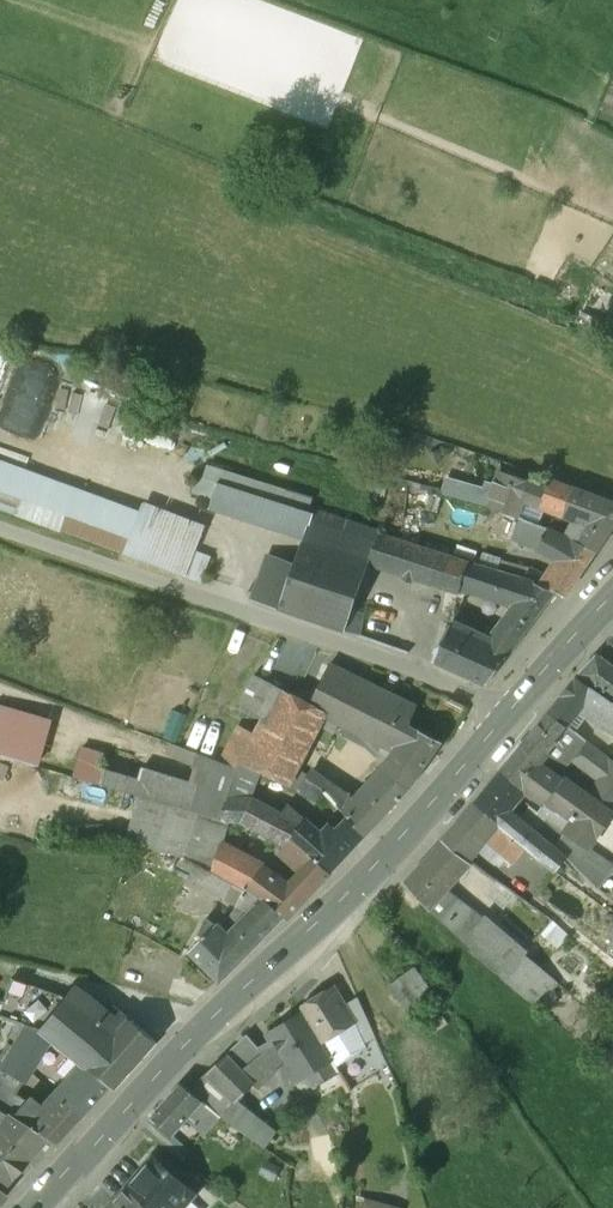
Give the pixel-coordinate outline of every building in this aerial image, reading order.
[(601,107),(612,112),(612,82),(601,107)] [(6,390),(36,401),(46,374),(16,363),(6,390)] [(52,382),(44,412),(60,416),(68,387),(52,382)] [(548,481),(545,489),(499,473),(492,493),(487,507),(514,518),(521,500),(562,515),(574,519),(564,539),(576,545),(577,544),(594,553),(612,526),(612,505),(548,481)] [(216,483),(197,478),(191,494),(210,500),(216,483)] [(270,501),(216,483),(210,500),(207,508),(262,526),(270,501)] [(0,484),(0,511),(13,516),(14,515),(58,531),(122,555),(129,532),(0,484)] [(492,493),(461,484),(457,498),(487,507),(492,493)] [(311,514),(270,501),(262,526),(302,539),(311,514)] [(378,534),(311,511),(311,514),(302,539),(293,565),(277,610),(343,632),(350,611),(367,565),(378,534)] [(201,535),(136,512),(129,531),(129,532),(122,555),(184,577),(194,552),(201,535)] [(546,530),(522,521),(521,522),(518,520),(510,541),(536,551),(546,530)] [(564,539),(546,530),(536,551),(554,562),(545,577),(539,586),(554,592),(564,597),(594,553),(577,544),(576,545),(564,539)] [(467,562),(378,534),(367,565),(458,594),(461,584),(459,583),(467,562)] [(209,557),(194,552),(184,577),(199,583),(209,557)] [(293,565),(265,556),(250,600),(277,610),(293,565)] [(503,574),(467,562),(459,583),(461,584),(468,586),(495,596),(503,574)] [(545,577),(527,569),(522,580),(532,584),(539,586),(545,577)] [(517,604),(488,644),(509,654),(554,592),(539,586),(532,584),(522,580),(503,574),(495,596),(517,604)] [(468,586),(461,584),(458,594),(464,596),(468,586)] [(361,615),(350,611),(343,632),(357,637),(361,615)] [(488,644),(448,626),(431,663),(485,686),(509,654),(488,644)] [(594,657),(578,674),(578,675),(612,699),(612,671),(594,657)] [(390,697),(327,667),(308,705),(307,707),(323,715),(338,723),(381,745),(392,723),(375,713),(378,706),(384,709),(390,697)] [(282,692),(253,676),(238,705),(268,720),(282,692)] [(558,699),(558,700),(546,715),(564,728),(577,711),(601,727),(612,733),(612,704),(575,678),(558,699)] [(258,739),(244,767),(258,773),(281,784),(297,794),(306,780),(306,779),(295,771),(318,726),(323,715),(307,707),(308,705),(282,692),(268,720),(258,739)] [(415,709),(390,697),(384,709),(378,706),(375,713),(392,723),(381,745),(397,753),(395,757),(397,758),(383,777),(406,791),(439,743),(406,727),(415,709)] [(0,706),(0,757),(34,767),(48,720),(0,706)] [(338,723),(323,715),(318,726),(333,734),(338,723)] [(546,715),(519,747),(539,763),(556,742),(555,740),(564,728),(546,715)] [(204,729),(192,725),(183,748),(195,752),(204,729)] [(258,739),(236,728),(220,758),(237,765),(243,768),(244,767),(258,739)] [(586,745),(564,728),(555,740),(556,742),(539,763),(544,767),(557,777),(569,761),(598,782),(611,764),(585,745),(586,745)] [(236,768),(186,752),(169,745),(166,752),(168,754),(167,757),(182,764),(197,769),(192,784),(140,769),(137,780),(100,770),(101,768),(99,767),(103,755),(80,748),(71,778),(138,797),(226,823),(237,823),(237,821),(283,845),(289,838),(288,837),(302,823),(285,807),(279,816),(250,801),(248,801),(258,773),(244,767),(243,768),(237,765),(236,768)] [(519,747),(499,772),(523,792),(543,806),(537,814),(546,821),(563,835),(585,851),(586,851),(610,815),(587,798),(557,777),(544,767),(539,763),(519,747)] [(611,764),(598,782),(587,798),(610,815),(612,817),(612,766),(611,764)] [(499,772),(471,805),(496,826),(514,841),(523,848),(540,863),(553,872),(563,857),(554,848),(551,852),(549,850),(547,845),(535,835),(507,812),(511,807),(510,807),(523,792),(499,772)] [(349,799),(335,788),(313,776),(310,782),(323,791),(323,792),(326,795),(336,806),(335,807),(338,810),(349,799)] [(367,785),(352,801),(349,799),(338,810),(350,823),(364,837),(406,791),(383,777),(372,790),(367,785)] [(310,782),(306,780),(297,794),(316,804),(323,792),(323,791),(310,782)] [(226,823),(138,797),(128,830),(127,830),(126,831),(127,832),(124,843),(123,843),(123,845),(124,845),(125,844),(155,851),(180,858),(180,857),(181,854),(212,866),(218,847),(226,823)] [(471,805),(441,842),(466,862),(477,850),(485,840),(496,826),(471,805)] [(546,821),(535,835),(547,845),(549,850),(551,852),(554,848),(563,835),(546,821)] [(339,835),(331,828),(320,839),(302,823),(288,837),(289,838),(329,874),(364,837),(350,823),(339,835)] [(514,841),(496,826),(485,840),(499,852),(503,855),(514,841)] [(585,851),(563,835),(554,848),(563,857),(573,867),(585,851)] [(303,869),(286,888),(278,882),(260,869),(246,890),(282,917),(286,920),(329,874),(289,838),(283,845),(295,863),(303,869)] [(499,852),(485,840),(477,850),(491,861),(499,852)] [(514,841),(503,855),(511,862),(523,848),(514,841)] [(441,842),(404,883),(403,884),(428,912),(442,896),(470,865),(466,862),(441,842)] [(260,869),(218,847),(212,866),(211,870),(241,891),(241,892),(245,892),(246,890),(260,869)] [(586,851),(585,851),(573,867),(597,891),(612,868),(586,851)] [(244,894),(180,857),(180,858),(171,873),(234,908),(244,894)] [(282,917),(246,890),(245,892),(244,894),(234,908),(226,920),(217,931),(213,927),(204,921),(196,936),(201,939),(187,953),(217,983),(218,982),(218,983),(282,917)] [(458,911),(442,896),(428,912),(461,943),(480,921),(463,907),(462,908),(458,911)] [(489,926),(480,921),(461,943),(470,950),(469,953),(502,980),(516,964),(523,955),(489,926)] [(552,923),(541,935),(557,949),(568,937),(552,923)] [(533,980),(516,964),(502,980),(520,996),(533,980)] [(435,998),(413,969),(388,987),(410,1017),(435,998)] [(66,999),(14,980),(6,1003),(0,1018),(20,1025),(29,1028),(40,1032),(66,999)] [(330,990),(298,1009),(302,1015),(320,1044),(352,1025),(341,1008),(330,990)] [(91,1004),(80,995),(72,1004),(66,999),(40,1032),(51,1041),(74,1060),(82,1067),(108,1088),(111,1091),(153,1044),(128,1021),(98,997),(91,1004)] [(373,1038),(356,999),(341,1008),(352,1025),(361,1044),(373,1038)] [(437,1003),(418,1018),(425,1028),(445,1013),(437,1003)] [(302,1015),(267,1036),(271,1042),(281,1059),(283,1057),(295,1076),(301,1078),(309,1073),(311,1067),(327,1056),(320,1044),(302,1015)] [(29,1028),(20,1025),(12,1039),(20,1045),(29,1028)] [(352,1025),(320,1044),(327,1056),(334,1068),(364,1050),(361,1044),(352,1025)] [(40,1032),(29,1028),(20,1045),(3,1071),(25,1084),(48,1046),(51,1041),(40,1032)] [(594,1044),(605,1052),(612,1042),(612,1034),(607,1029),(594,1044)] [(244,1037),(223,1057),(237,1073),(260,1055),(256,1050),(244,1037)] [(271,1042),(256,1050),(260,1055),(269,1066),(281,1059),(271,1042)] [(605,1052),(598,1060),(612,1072),(612,1042),(605,1052)] [(237,1073),(224,1057),(223,1059),(224,1060),(208,1074),(207,1072),(206,1074),(220,1089),(235,1103),(236,1103),(251,1087),(237,1073)] [(74,1060),(60,1076),(68,1083),(82,1067),(74,1060)] [(68,1083),(55,1098),(80,1119),(108,1088),(82,1067),(68,1083)] [(3,1071),(3,1072),(2,1073),(0,1076),(0,1087),(17,1097),(25,1084),(3,1071)] [(220,1089),(206,1074),(196,1083),(216,1103),(209,1110),(219,1118),(221,1120),(242,1135),(251,1124),(254,1119),(255,1120),(256,1119),(240,1106),(240,1107),(236,1103),(235,1103),(220,1089)] [(216,1103),(196,1083),(186,1093),(198,1102),(209,1110),(216,1103)] [(55,1098),(45,1109),(33,1099),(29,1103),(17,1097),(0,1087),(0,1112),(5,1115),(6,1115),(9,1117),(10,1116),(49,1141),(57,1145),(80,1119),(55,1098)] [(186,1093),(178,1087),(155,1113),(154,1113),(149,1119),(150,1121),(166,1134),(168,1136),(181,1122),(198,1102),(186,1093)] [(198,1102),(181,1122),(201,1138),(219,1118),(209,1110),(198,1102)] [(0,1112),(0,1126),(1,1127),(9,1117),(6,1115),(5,1115),(0,1112)] [(10,1116),(9,1117),(1,1127),(0,1128),(0,1143),(28,1164),(49,1141),(10,1116)] [(166,1134),(150,1121),(142,1130),(139,1132),(156,1145),(166,1134)] [(271,1139),(251,1124),(242,1135),(262,1150),(271,1139)] [(0,1143),(0,1191),(3,1193),(28,1164),(0,1143)] [(151,1159),(124,1190),(145,1207),(181,1207),(192,1195),(151,1159)] [(124,1190),(109,1207),(145,1207),(124,1190)] [(0,1191),(0,1207),(1,1207),(10,1198),(3,1193),(0,1191)] [(354,1199),(355,1207),(389,1207),(354,1199)]
